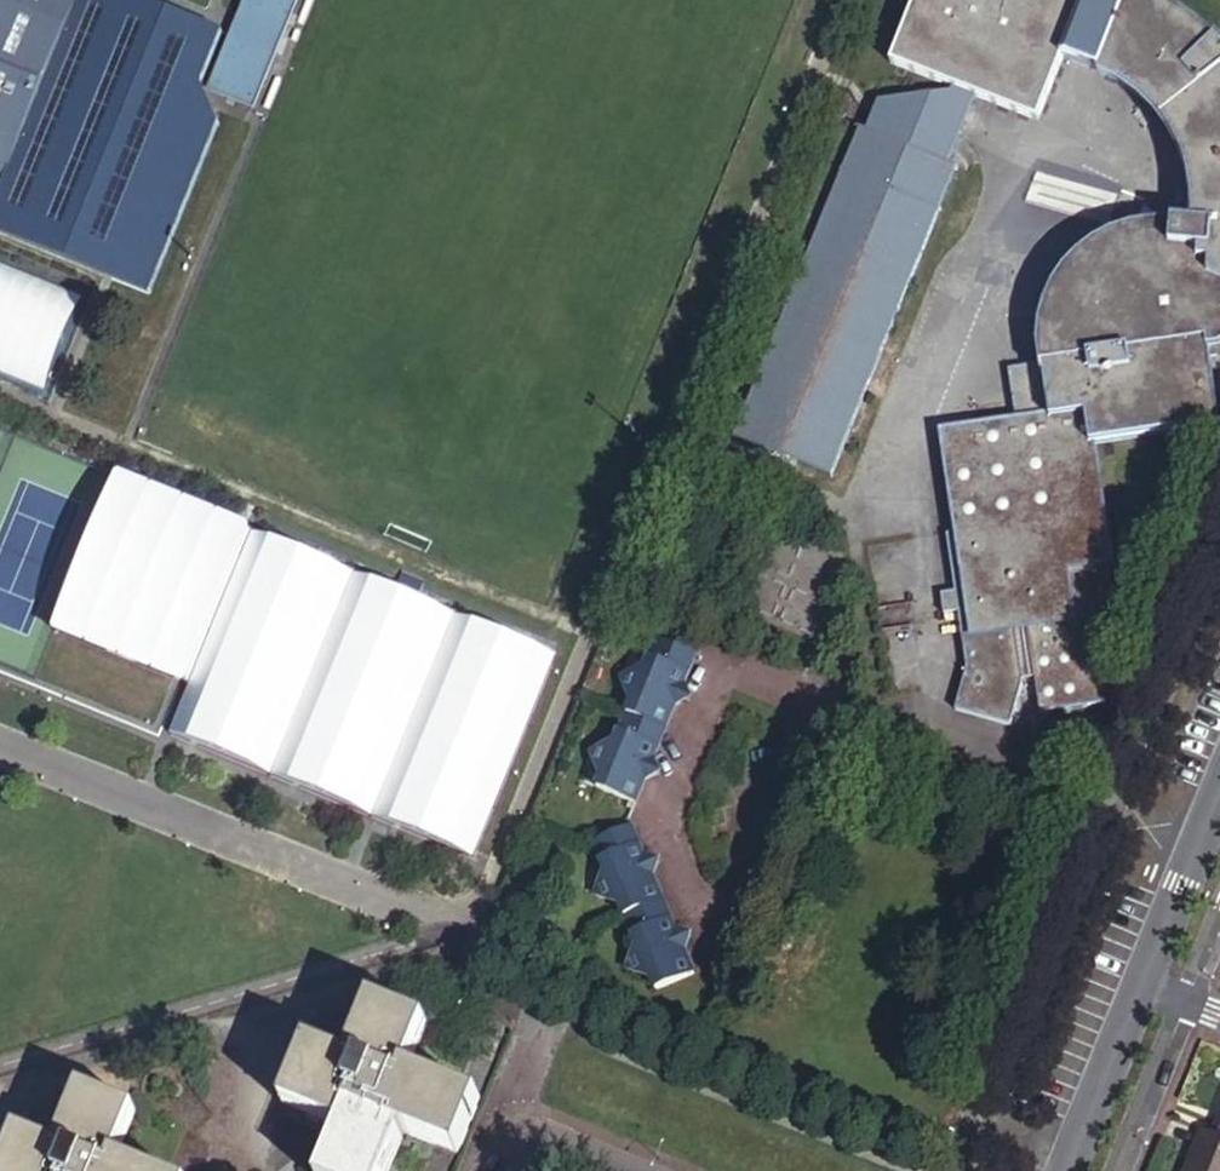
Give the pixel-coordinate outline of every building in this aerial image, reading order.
[(4,178),(0,187),(0,227),(151,288),(219,116),(204,78),(225,27),(160,0),(76,0),(4,178)] [(4,178),(76,0),(0,0),(0,177),(4,178)] [(289,24),(299,0),(247,0),(245,5),(289,24)] [(852,139),(950,179),(955,168),(947,165),(974,99),(1036,123),(1062,61),(1105,78),(1116,85),(1133,98),(1142,106),(1151,115),(1158,123),(1219,66),(1219,48),(1215,53),(1206,45),(1190,31),(1175,19),(1163,12),(1154,6),(1141,0),(914,0),(888,64),(949,89),(948,94),(877,103),(865,131),(857,128),(852,139)] [(245,5),(234,30),(279,48),(289,24),(245,5)] [(234,30),(213,83),(258,101),(279,48),(234,30)] [(1219,165),(1219,66),(1158,123),(1161,127),(1169,138),(1176,151),(1181,161),(1187,178),(1219,165)] [(852,139),(729,440),(828,479),(950,179),(852,139)] [(1127,252),(1219,290),(1219,165),(1187,178),(1190,185),(1192,193),(1194,216),(1195,227),(1169,224),(1166,247),(1160,247),(1154,247),(1146,248),(1138,249),(1131,250),(1127,252)] [(1095,239),(1127,252),(1131,250),(1138,249),(1146,248),(1154,247),(1160,247),(1166,247),(1169,224),(1152,222),(1144,223),(1137,225),(1125,227),(1113,230),(1105,234),(1095,239)] [(1036,363),(1039,370),(1042,370),(1043,357),(1044,346),(1046,336),(1049,327),(1052,320),(1056,311),(1060,304),(1062,300),(1065,296),(1069,291),(1074,285),(1082,278),(1089,272),(1096,267),(1102,262),(1110,259),(1115,256),(1123,253),(1127,252),(1095,239),(1090,242),(1082,247),(1067,263),(1062,268),(1054,278),(1047,292),(1041,306),(1036,327),(1035,336),(1035,356),(1036,363)] [(1123,253),(1115,256),(1110,259),(1102,262),(1096,267),(1089,272),(1082,278),(1074,285),(1069,291),(1065,296),(1062,300),(1060,304),(1056,311),(1052,320),(1049,327),(1046,336),(1044,346),(1043,357),(1042,370),(1039,370),(1001,376),(1009,429),(937,440),(950,538),(936,539),(944,597),(928,599),(931,620),(948,618),(955,674),(943,713),(1004,730),(1017,686),(1027,684),(1033,721),(1098,711),(1090,649),(1113,646),(1084,452),(1216,433),(1205,356),(1201,343),(1219,299),(1219,290),(1127,252),(1123,253)] [(43,395),(84,291),(0,258),(0,377),(43,395)] [(1201,343),(1205,356),(1213,357),(1215,356),(1219,353),(1219,299),(1201,343)] [(348,577),(248,535),(164,733),(264,775),(348,577)] [(451,620),(348,577),(264,775),(368,818),(451,620)] [(547,660),(451,620),(368,818),(463,858),(547,660)] [(663,731),(670,712),(664,697),(679,690),(693,656),(654,641),(643,670),(619,680),(630,704),(625,716),(663,731)] [(688,705),(679,690),(664,697),(670,712),(688,705)] [(632,809),(641,784),(634,771),(649,765),(663,731),(625,716),(613,745),(588,756),(599,780),(593,793),(632,809)] [(656,778),(649,765),(634,771),(641,784),(656,778)] [(629,830),(590,846),(603,875),(593,901),(620,910),(626,923),(663,906),(654,886),(638,880),(644,865),(629,830)] [(660,871),(644,865),(638,880),(654,886),(660,871)] [(670,952),(676,937),(663,906),(626,923),(638,951),(628,974),(652,984),(658,998),(696,980),(686,958),(670,952)] [(692,943),(676,937),(670,952),(686,958),(692,943)] [(283,1102),(342,1127),(324,1170),(388,1170),(405,1130),(460,1151),(482,1097),(410,1068),(430,1020),(371,997),(347,1055),(309,1040),(283,1102)] [(0,1165),(0,1170),(155,1170),(117,1157),(135,1110),(78,1088),(55,1146),(14,1130),(0,1165)] [(1219,1135),(1204,1170),(1219,1170),(1219,1136),(1219,1135)]
